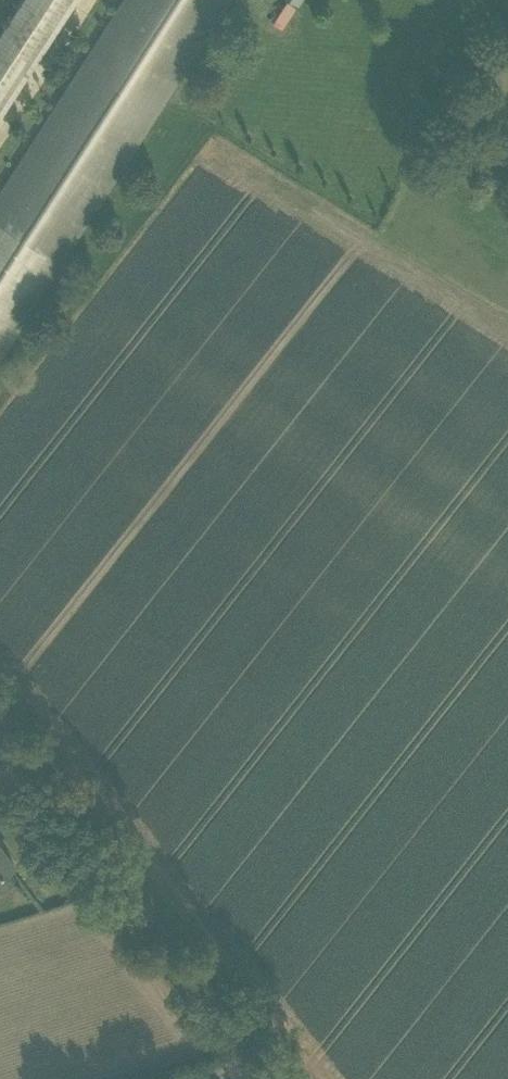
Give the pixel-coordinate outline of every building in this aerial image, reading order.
[(58,261),(224,0),(126,0),(0,198),(0,352),(58,261)] [(76,0),(24,0),(10,21),(0,36),(0,117),(76,0)] [(282,28),(296,6),(287,0),(273,22),(282,28)] [(15,865),(0,846),(0,877),(15,865)]
